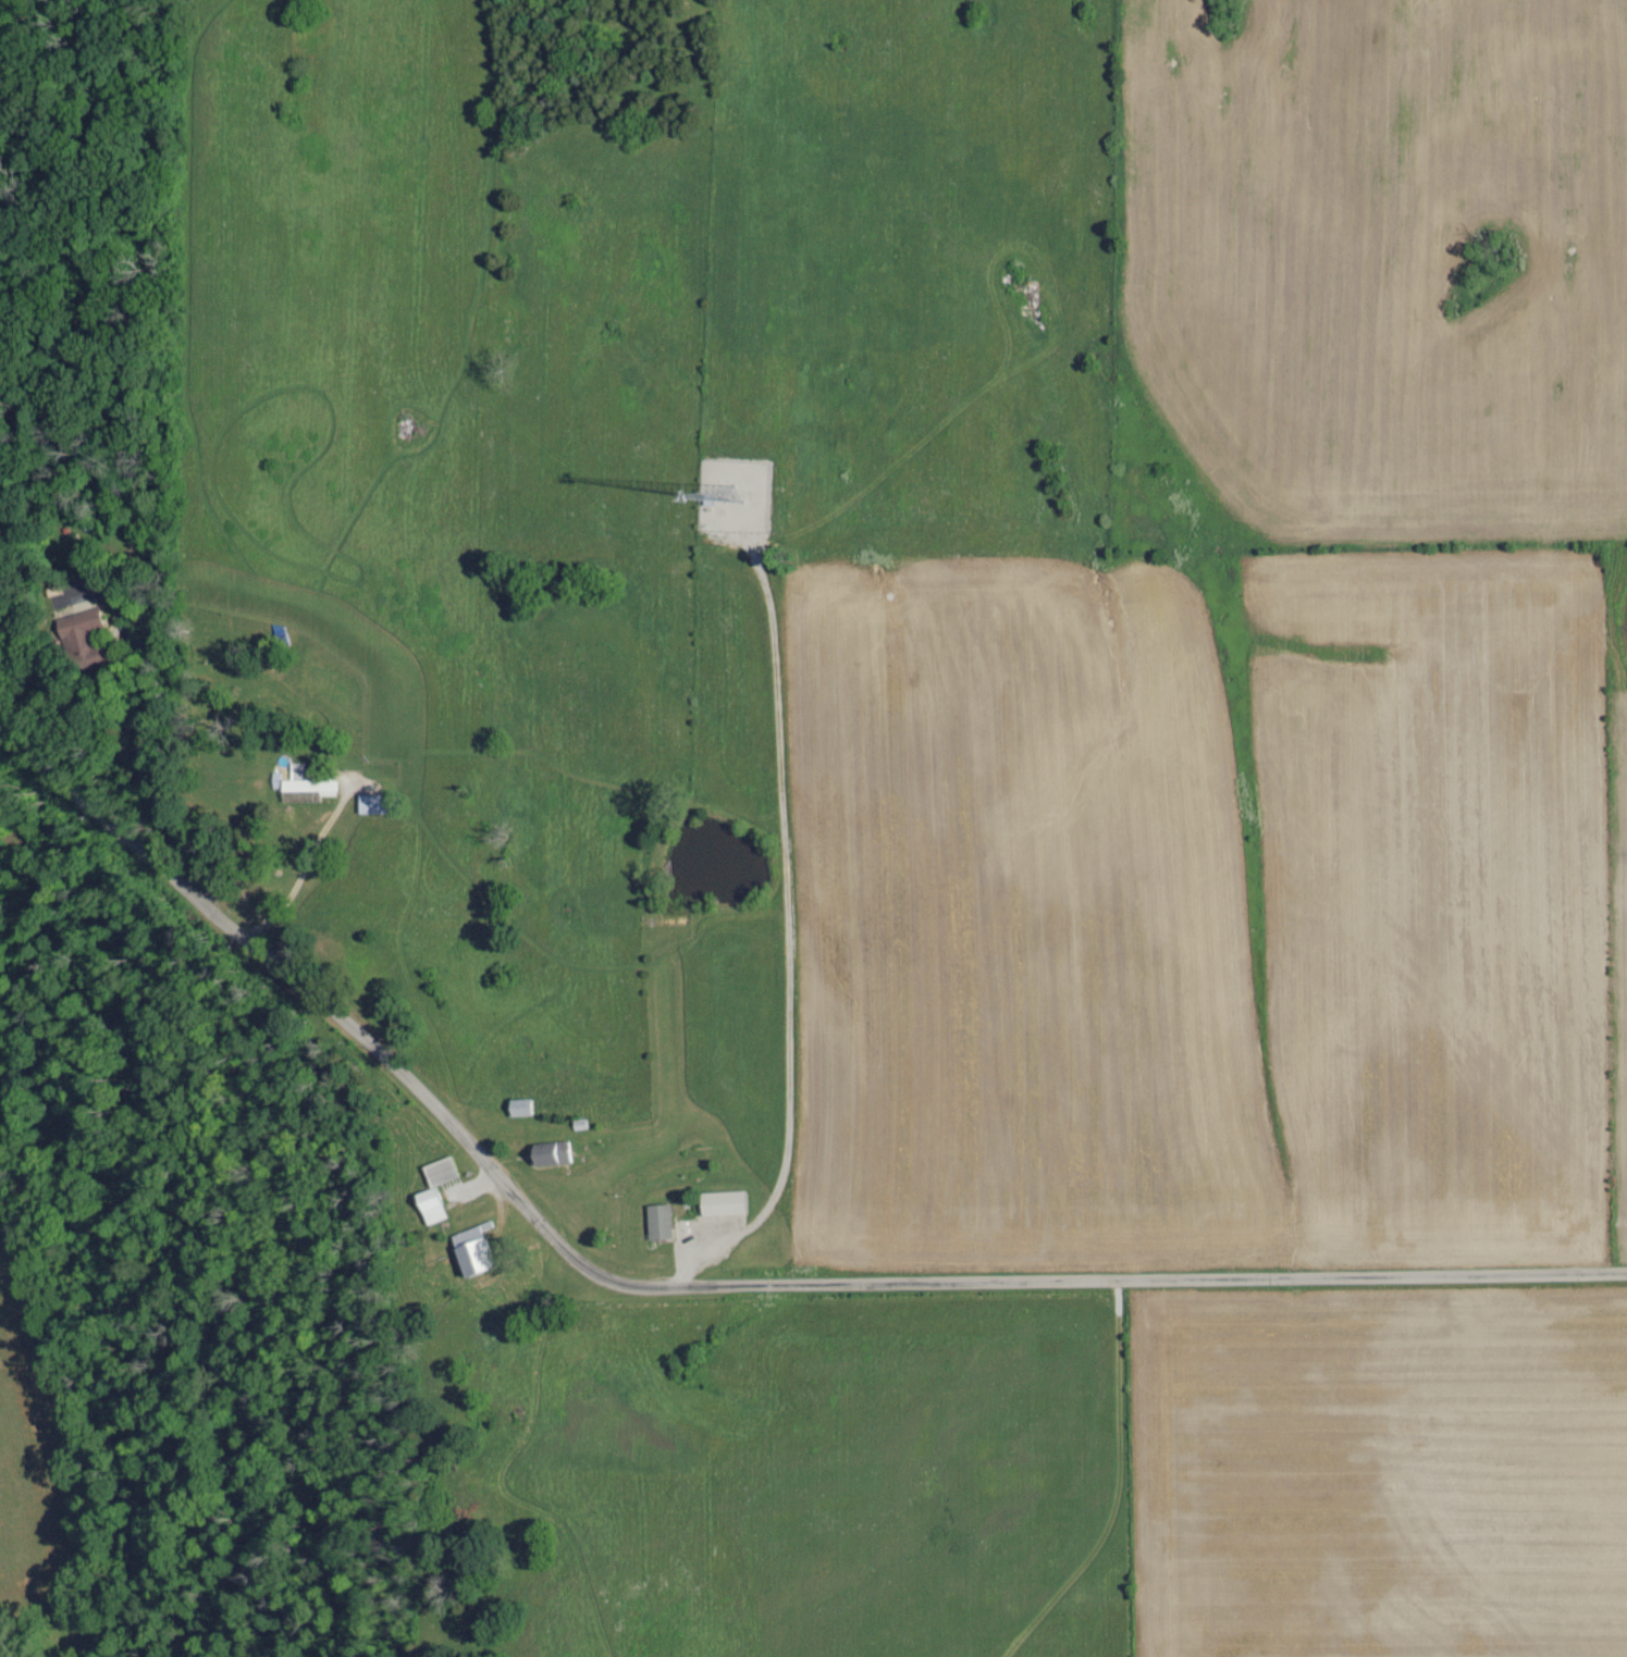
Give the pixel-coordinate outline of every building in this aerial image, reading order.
[(58,620),(66,655),(92,648),(88,632),(105,628),(100,609),(58,620)] [(305,779),(305,763),(291,763),(291,779),(282,779),(282,791),(320,791),(320,797),(337,797),(337,780),(305,779)] [(396,814),(396,795),(360,795),(360,814),(396,814)] [(538,1150),(532,1151),(532,1166),(569,1165),(569,1142),(538,1143),(538,1150)] [(701,1193),(702,1217),(747,1215),(746,1191),(701,1193)] [(649,1240),(673,1239),(672,1204),(648,1205),(649,1240)] [(464,1277),(495,1268),(483,1231),(495,1228),(493,1222),(451,1235),(464,1277)]
